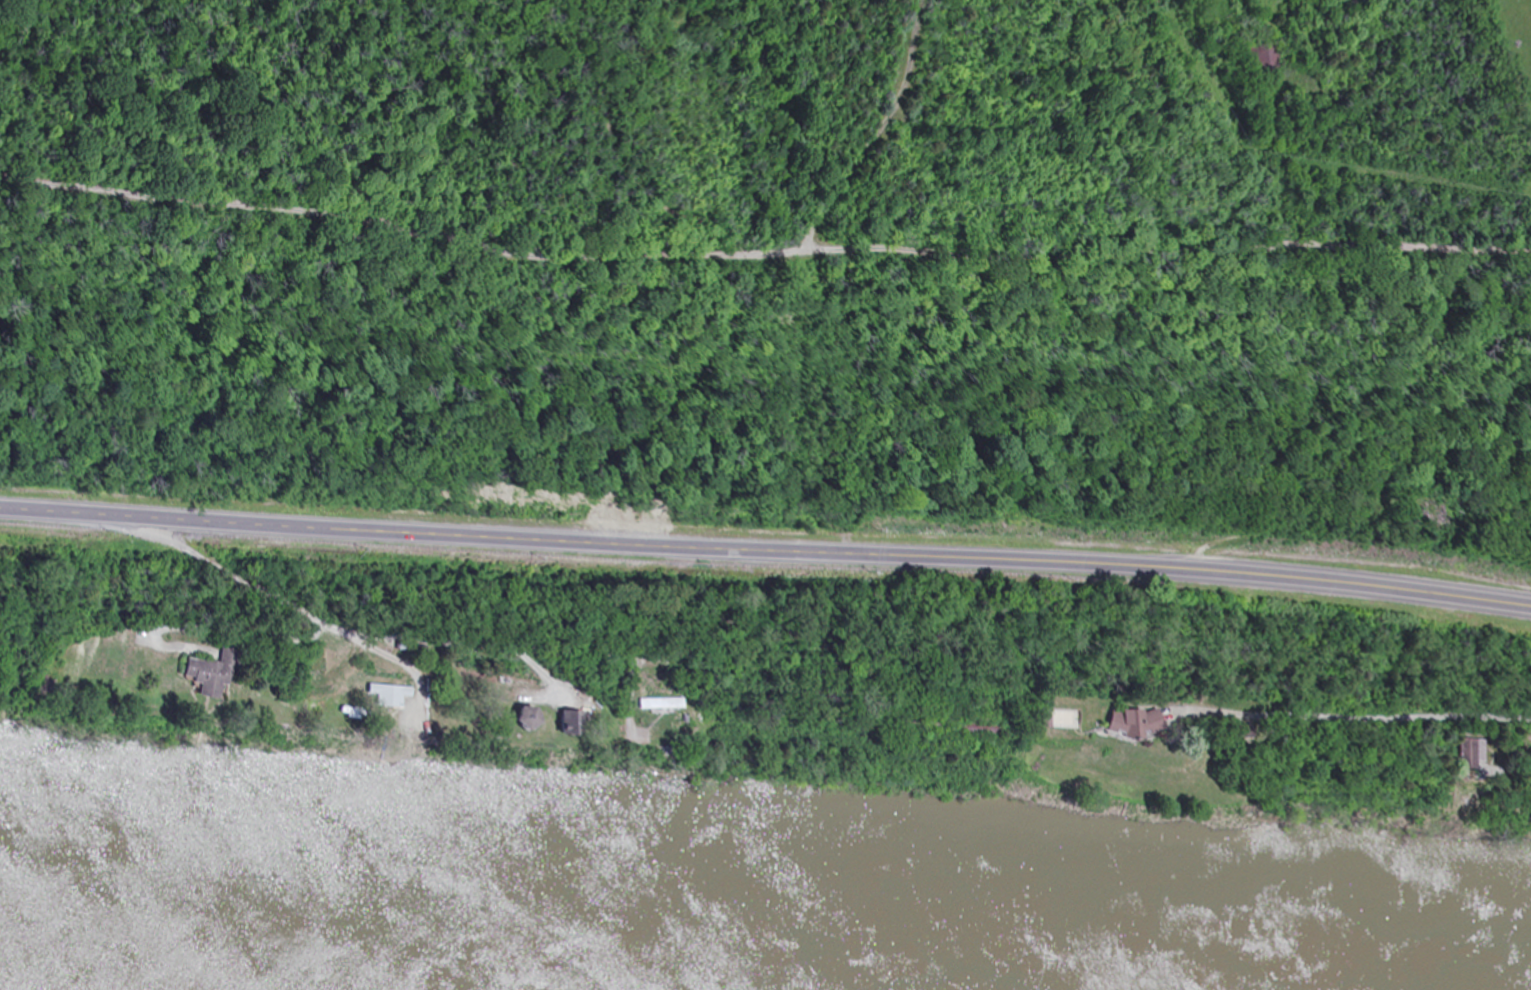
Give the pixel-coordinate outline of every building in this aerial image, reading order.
[(1255,49),(1255,73),(1278,73),(1278,49),(1255,49)] [(224,662),(190,658),(187,680),(208,683),(206,696),(227,698),(228,685),(238,686),(242,650),(226,648),(224,662)] [(528,707),(506,707),(506,727),(528,727),(528,707)] [(1156,737),(1156,710),(1104,710),(1104,737),(1156,737)] [(581,712),(554,712),(554,733),(581,733),(581,712)] [(958,720),(958,733),(984,733),(984,720),(958,720)] [(1460,769),(1480,770),(1481,739),(1461,738),(1460,769)]
